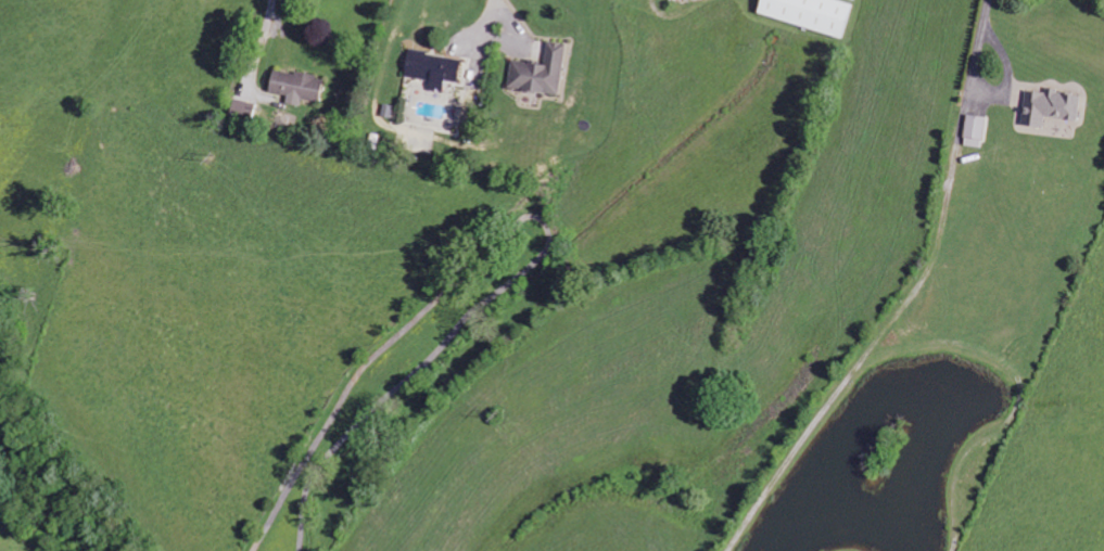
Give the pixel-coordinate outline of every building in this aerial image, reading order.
[(845,39),(855,4),(841,0),(763,0),(759,16),(845,39)] [(510,88),(562,94),(568,43),(549,41),(546,63),(514,59),(510,88)] [(463,58),(411,51),(408,76),(433,80),(431,89),(449,92),(449,85),(460,87),(463,58)] [(271,92),(290,95),(288,103),(303,106),(305,98),(322,101),(326,77),(275,68),(271,92)] [(1082,93),(1048,89),(1047,92),(1028,90),(1024,124),(1045,127),(1047,116),(1079,120),(1082,93)] [(983,147),(988,117),(970,114),(965,144),(983,147)]
